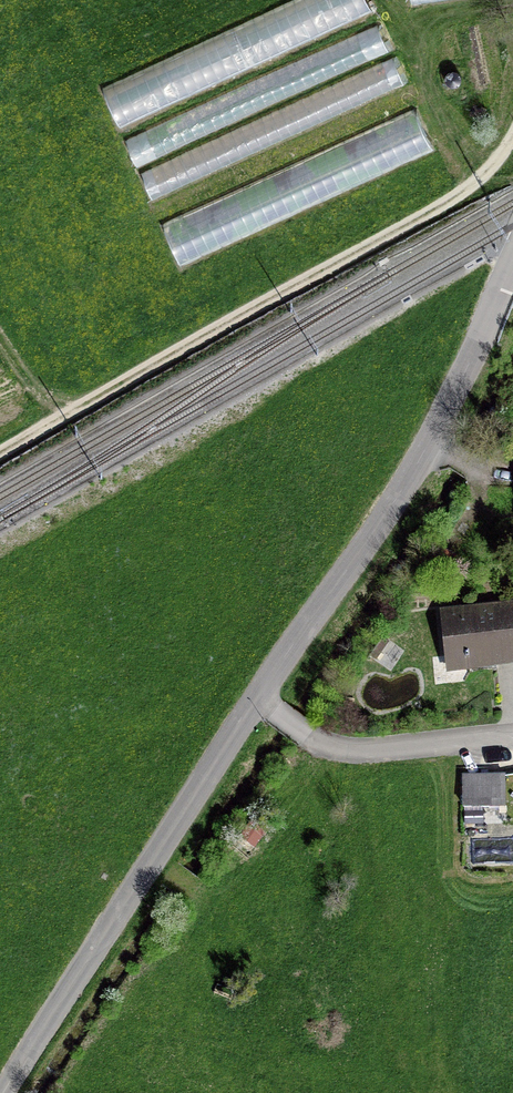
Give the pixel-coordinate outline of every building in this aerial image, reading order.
[(467,664),(512,659),(512,608),(444,615),(449,655),(466,653),(467,664)] [(488,776),(463,776),(463,807),(488,807),(488,776)]
